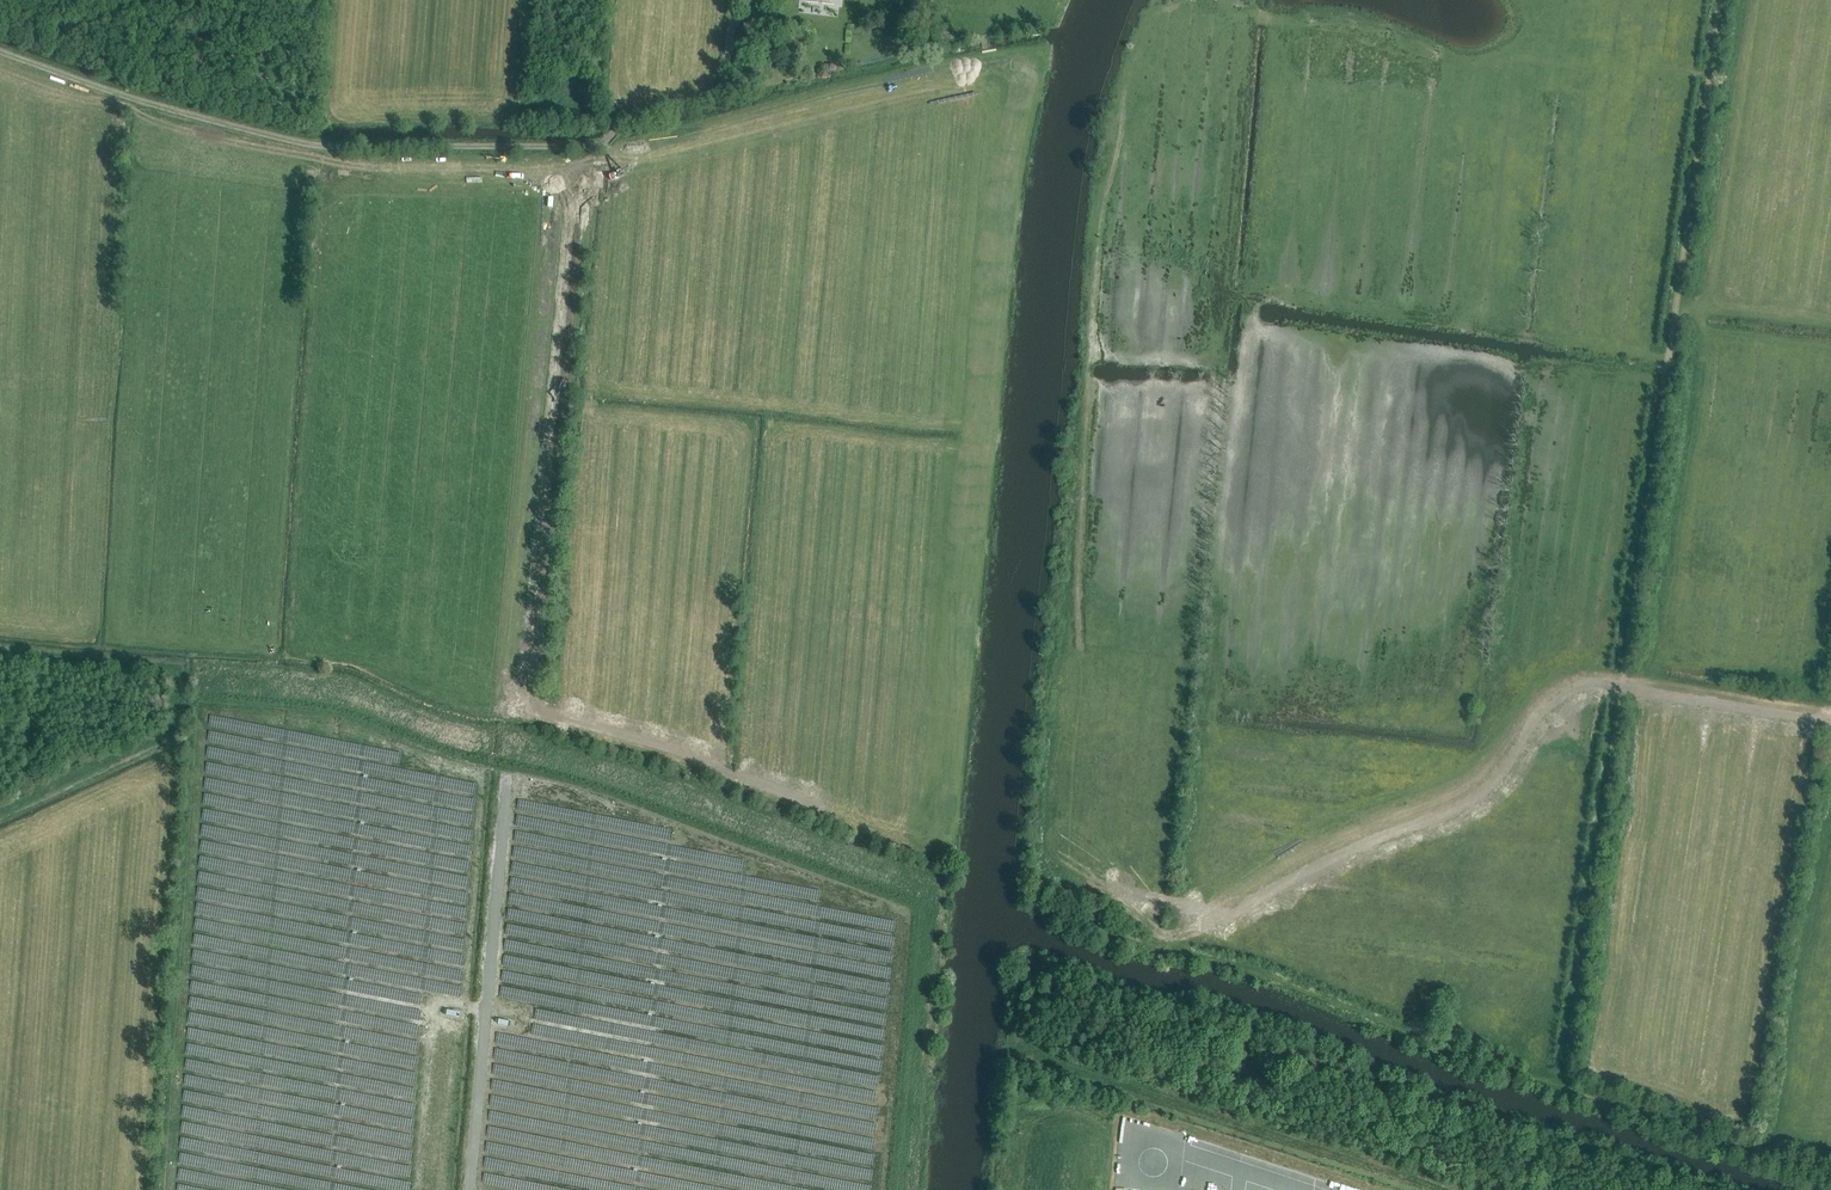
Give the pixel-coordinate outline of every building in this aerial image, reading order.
[(1182,1142),(1185,1134),(1164,1127),(1161,1136),(1182,1142)] [(1182,1146),(1206,1153),(1209,1141),(1186,1134),(1182,1146)]
